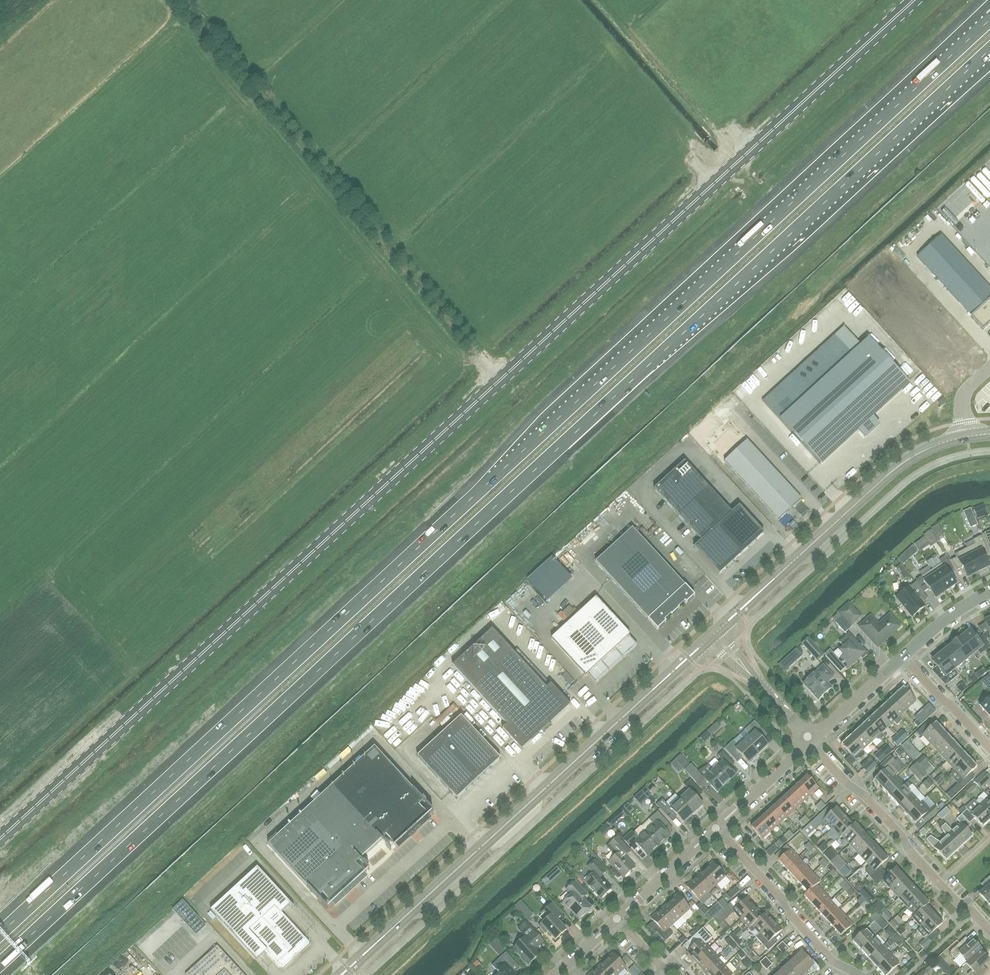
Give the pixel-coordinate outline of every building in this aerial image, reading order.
[(917,257),(972,316),(971,317),(982,330),(989,323),(989,288),(941,235),(917,257)] [(803,364),(763,401),(792,432),(820,464),(865,423),(909,383),(889,361),(868,338),(865,342),(861,345),(853,336),(844,326),(803,364)] [(730,423),(707,444),(779,520),(802,499),(730,423)] [(652,490),(701,543),(695,548),(719,574),(764,533),(740,507),(734,513),(685,460),(652,490)] [(970,508),(963,511),(970,527),(977,524),(970,508)] [(931,529),(937,539),(943,535),(938,525),(931,529)] [(824,548),(844,532),(840,527),(820,544),(824,548)] [(648,620),(658,630),(666,622),(665,621),(671,615),(672,616),(680,609),(679,608),(685,602),(686,604),(695,596),(685,585),(685,586),(632,528),(595,563),(648,620)] [(661,533),(669,542),(675,536),(667,528),(661,533)] [(924,537),(914,544),(919,551),(929,544),(930,546),(937,541),(930,530),(923,535),(924,537)] [(975,544),(966,548),(978,572),(979,571),(980,573),(987,570),(986,568),(989,566),(984,556),(989,554),(981,536),(973,540),(975,544)] [(966,548),(955,554),(956,557),(951,560),(957,570),(962,567),(967,577),(978,572),(966,548)] [(909,558),(904,553),(898,559),(902,564),(909,558)] [(941,563),(931,570),(946,591),(956,584),(950,574),(954,571),(945,556),(939,560),(941,563)] [(896,568),(899,572),(904,569),(901,564),(896,568)] [(882,575),(888,580),(898,571),(893,567),(890,570),(889,568),(882,575)] [(931,570),(916,580),(924,591),(928,589),(935,598),(946,591),(931,570)] [(928,598),(915,582),(910,587),(909,586),(896,597),(912,617),(925,606),(923,603),(928,598)] [(517,591),(513,595),(521,602),(525,599),(517,591)] [(596,598),(552,639),(586,676),(588,675),(596,684),(638,646),(629,636),(630,635),(596,598)] [(838,611),(852,626),(863,616),(849,601),(838,611)] [(852,626),(838,611),(837,612),(838,613),(836,615),(839,618),(835,622),(845,633),(852,626)] [(897,630),(901,626),(898,623),(897,625),(889,616),(878,626),(870,617),(861,626),(878,645),(895,628),(897,630)] [(492,629),(452,666),(507,725),(502,729),(523,751),(522,749),(570,706),(571,707),(571,706),(551,684),(546,688),(492,629)] [(982,636),(977,640),(969,630),(960,638),(973,654),(978,650),(981,654),(989,647),(982,636)] [(521,644),(526,641),(521,632),(516,635),(521,644)] [(839,659),(847,668),(860,656),(862,659),(869,653),(860,643),(859,645),(849,634),(839,642),(848,651),(839,659)] [(823,655),(808,638),(802,644),(817,661),(823,655)] [(964,662),(973,654),(960,638),(951,645),(964,662)] [(955,669),(964,662),(951,645),(941,653),(948,661),(955,669)] [(948,661),(941,653),(932,660),(940,670),(934,674),(945,686),(950,682),(946,676),(950,673),(955,669),(948,661)] [(784,671),(785,670),(790,666),(784,660),(779,664),(779,665),(784,671)] [(816,671),(804,683),(819,699),(831,687),(826,682),(833,676),(823,666),(817,672),(816,671)] [(984,666),(975,673),(979,678),(987,671),(984,666)] [(973,674),(969,677),(973,682),(977,679),(973,674)] [(989,690),(989,689),(989,675),(989,674),(981,680),(989,690)] [(968,687),(963,682),(958,688),(962,692),(968,687)] [(894,695),(907,709),(916,701),(903,687),(894,695)] [(462,697),(470,706),(480,697),(472,689),(462,697)] [(989,718),(989,694),(988,696),(989,697),(980,706),(989,718)] [(894,695),(885,703),(898,717),(907,709),(894,695)] [(898,717),(885,703),(877,711),(889,725),(898,717)] [(877,711),(868,720),(884,737),(881,733),(889,725),(877,711)] [(926,711),(917,720),(921,724),(930,716),(926,711)] [(453,795),(457,800),(468,790),(467,790),(470,787),(472,785),(472,786),(474,784),(478,780),(480,779),(480,778),(484,774),(486,773),(490,769),(491,769),(492,768),(492,767),(501,759),(497,755),(462,716),(418,756),(453,795)] [(868,720),(859,728),(872,742),(876,738),(877,739),(881,740),(884,737),(868,720)] [(746,740),(758,754),(768,745),(760,736),(765,732),(755,721),(745,730),(750,736),(746,740)] [(930,744),(944,731),(936,722),(931,727),(927,722),(916,732),(920,737),(922,735),(930,744)] [(859,728),(850,736),(865,752),(863,750),(872,742),(859,728)] [(705,732),(703,735),(706,738),(707,739),(712,735),(708,730),(705,732)] [(904,741),(908,736),(902,730),(898,734),(904,741)] [(944,731),(930,744),(939,753),(952,740),(944,731)] [(865,752),(850,736),(841,744),(854,758),(856,760),(858,758),(861,759),(865,754),(865,752)] [(896,748),(902,742),(897,736),(891,742),(896,748)] [(758,754),(746,740),(739,746),(734,740),(725,748),(735,760),(741,754),(749,763),(758,754)] [(960,749),(952,740),(939,753),(947,762),(960,749)] [(885,745),(880,750),(886,757),(892,752),(885,745)] [(382,840),(391,850),(396,846),(396,847),(430,816),(429,815),(434,811),(375,747),(333,786),(382,840)] [(900,757),(905,752),(900,747),(895,752),(900,757)] [(915,749),(910,754),(914,759),(920,754),(915,749)] [(960,749),(947,762),(955,770),(969,758),(960,749)] [(886,757),(880,750),(874,756),(880,763),(886,757)] [(723,760),(713,769),(728,784),(731,781),(730,780),(736,775),(728,766),(726,764),(731,760),(722,751),(718,755),(723,760)] [(684,765),(686,758),(678,755),(675,762),(684,765)] [(876,769),(880,773),(874,779),(882,789),(896,776),(899,772),(892,765),(896,761),(890,755),(876,769)] [(922,768),(929,761),(924,755),(917,762),(922,768)] [(860,765),(863,768),(868,773),(877,765),(872,760),(870,757),(860,765)] [(955,770),(962,779),(946,794),(951,799),(972,780),(968,775),(977,767),(969,758),(955,770)] [(929,761),(922,768),(928,774),(935,769),(929,762),(930,761),(929,761)] [(688,766),(685,770),(690,776),(696,782),(699,779),(703,776),(699,771),(691,763),(688,766)] [(914,775),(921,768),(916,763),(909,770),(914,775)] [(767,769),(769,773),(778,769),(775,765),(767,769)] [(921,768),(914,775),(919,781),(927,774),(921,768)] [(728,784),(713,769),(704,777),(717,792),(723,786),(724,787),(728,784)] [(989,779),(989,778),(984,772),(974,781),(980,788),(989,779)] [(799,783),(810,795),(818,788),(807,776),(799,783)] [(904,785),(896,776),(882,789),(890,797),(904,785)] [(939,785),(943,781),(938,776),(934,780),(939,785)] [(923,784),(928,790),(934,784),(928,778),(923,784)] [(680,799),(693,814),(703,805),(697,799),(703,793),(690,779),(684,785),(689,790),(680,799)] [(799,783),(791,790),(802,802),(810,795),(799,783)] [(972,783),(965,790),(968,793),(970,792),(971,793),(976,788),(972,783)] [(912,793),(904,785),(890,797),(898,806),(912,793)] [(382,840),(333,786),(269,845),(327,909),(332,904),(333,905),(366,874),(365,874),(370,869),(361,859),(382,840)] [(645,794),(648,798),(652,795),(649,792),(650,791),(646,786),(641,791),(645,794)] [(791,790),(783,797),(795,810),(802,802),(791,790)] [(635,796),(640,802),(647,796),(641,791),(635,796)] [(912,793),(898,806),(906,815),(920,802),(912,793)] [(795,810),(783,797),(775,805),(787,817),(795,810)] [(926,797),(920,802),(906,815),(915,824),(921,818),(925,823),(938,811),(926,797)] [(988,797),(984,800),(982,797),(979,797),(976,801),(989,817),(989,799),(988,797)] [(693,814),(680,799),(671,807),(663,799),(657,805),(672,821),(678,816),(684,822),(693,814)] [(815,806),(820,811),(826,806),(821,801),(815,806)] [(962,814),(970,823),(975,818),(983,827),(989,820),(989,817),(976,801),(967,809),(962,814)] [(624,807),(629,813),(633,809),(628,803),(624,807)] [(787,817),(775,805),(768,812),(779,824),(787,817)] [(958,811),(962,814),(967,809),(965,807),(964,806),(958,811)] [(830,813),(826,808),(810,823),(816,830),(821,825),(823,827),(827,824),(831,829),(845,816),(837,807),(830,813)] [(947,807),(937,815),(941,820),(951,811),(947,807)] [(649,819),(654,824),(646,831),(659,845),(670,835),(664,829),(669,823),(658,811),(649,819)] [(768,812),(760,819),(771,831),(779,824),(768,812)] [(945,824),(964,844),(973,836),(967,829),(971,825),(970,823),(962,814),(956,819),(960,823),(951,830),(945,824)] [(619,819),(615,815),(607,822),(611,826),(619,819)] [(799,821),(804,826),(810,820),(805,815),(799,821)] [(853,825),(845,816),(831,829),(839,837),(853,825)] [(771,831),(760,819),(751,827),(762,839),(771,831)] [(610,828),(606,823),(599,830),(603,835),(610,828)] [(816,830),(810,823),(802,831),(807,837),(809,838),(817,831),(816,830)] [(853,825),(839,837),(839,838),(842,836),(850,844),(863,832),(855,823),(853,825)] [(964,844),(945,824),(941,827),(945,836),(942,838),(955,852),(964,844)] [(924,827),(919,832),(923,836),(928,832),(924,827)] [(659,845),(646,831),(639,837),(632,830),(623,839),(635,852),(640,847),(648,855),(659,845)] [(783,836),(788,841),(794,835),(789,830),(783,836)] [(872,841),(863,832),(850,844),(858,853),(872,841)] [(619,878),(622,876),(623,878),(635,867),(626,856),(632,851),(618,836),(606,846),(615,856),(609,862),(613,867),(611,869),(611,871),(617,878),(619,878)] [(955,852),(942,838),(938,841),(930,836),(926,840),(933,847),(946,861),(955,852)] [(880,849),(872,841),(858,853),(866,862),(880,849)] [(814,848),(809,842),(804,846),(810,852),(814,848)] [(826,849),(822,844),(818,848),(822,853),(826,849)] [(777,849),(773,845),(766,851),(770,856),(777,849)] [(837,855),(831,848),(824,854),(830,862),(837,855)] [(786,868),(798,857),(791,849),(779,860),(786,868)] [(880,849),(866,862),(869,865),(866,868),(866,872),(869,875),(873,880),(884,870),(881,865),(888,858),(880,849)] [(798,857),(786,868),(793,876),(805,865),(798,857)] [(829,864),(823,858),(819,862),(824,868),(829,864)] [(587,867),(594,874),(586,881),(601,898),(612,889),(601,877),(607,871),(596,859),(587,867)] [(843,860),(835,867),(838,871),(846,864),(843,860)] [(713,862),(704,870),(717,884),(726,876),(713,862)] [(566,863),(564,866),(569,872),(572,869),(566,863)] [(805,865),(793,876),(800,884),(813,873),(805,865)] [(551,872),(556,877),(562,871),(557,866),(551,872)] [(294,907),(295,907),(258,867),(211,910),(257,959),(266,951),(282,968),(310,943),(282,912),(291,904),(294,907)] [(846,867),(841,873),(845,878),(851,872),(846,867)] [(884,870),(873,880),(878,885),(883,880),(891,889),(904,876),(896,867),(889,874),(884,870)] [(717,884),(704,870),(695,878),(708,892),(717,884)] [(820,881),(813,873),(800,884),(808,892),(817,885),(820,881)] [(904,876),(891,889),(899,898),(913,885),(904,876)] [(981,884),(981,885),(984,883),(987,886),(979,894),(988,904),(989,902),(989,876),(981,884)] [(708,892),(695,878),(686,886),(699,901),(708,892)] [(563,903),(570,912),(572,910),(579,918),(591,907),(582,898),(587,894),(575,882),(569,887),(574,893),(563,903)] [(817,885),(808,892),(804,895),(812,904),(824,893),(817,885)] [(913,885),(899,898),(907,907),(921,894),(913,885)] [(730,899),(739,891),(735,887),(726,895),(730,899)] [(865,887),(864,889),(861,892),(859,893),(862,896),(868,902),(869,904),(875,899),(865,887)] [(838,892),(835,895),(842,902),(845,899),(838,892)] [(831,900),(824,893),(812,904),(819,912),(831,900)] [(668,902),(682,917),(691,908),(677,894),(668,902)] [(929,903),(921,894),(907,907),(915,915),(912,917),(913,918),(929,903)] [(857,900),(863,907),(868,902),(862,896),(857,900)] [(755,906),(747,897),(733,910),(741,919),(755,906)] [(720,906),(723,909),(728,904),(725,901),(722,899),(718,903),(720,906)] [(533,914),(520,900),(514,906),(526,920),(533,914)] [(831,900),(819,912),(826,920),(838,908),(831,900)] [(884,907),(878,900),(871,907),(876,912),(876,913),(884,907)] [(668,902),(660,910),(673,925),(682,917),(668,902)] [(701,902),(696,906),(698,907),(698,908),(704,915),(709,911),(701,902)] [(548,931),(555,940),(566,930),(557,919),(562,914),(552,903),(542,913),(543,915),(540,917),(544,922),(539,926),(546,933),(548,931)] [(929,903),(913,918),(920,926),(917,930),(934,914),(927,905),(929,903)] [(179,904),(173,910),(196,935),(202,929),(179,904)] [(763,914),(755,906),(741,919),(749,928),(766,912),(763,914)] [(846,916),(838,908),(826,920),(834,928),(846,916)] [(893,917),(886,909),(881,914),(888,921),(893,917)] [(673,925),(660,910),(651,918),(653,921),(648,926),(656,934),(653,936),(658,941),(662,938),(665,941),(673,934),(668,929),(673,925)] [(722,910),(713,919),(719,926),(728,917),(722,910)] [(766,912),(749,928),(748,929),(751,932),(755,929),(760,934),(774,921),(766,912)] [(876,913),(876,912),(867,920),(871,925),(880,917),(876,913)] [(917,930),(923,937),(927,934),(929,936),(936,929),(943,923),(939,918),(934,914),(917,930)] [(853,925),(846,916),(834,928),(841,936),(853,925)] [(889,923),(895,929),(902,923),(896,917),(889,923)] [(525,921),(518,927),(522,932),(529,925),(525,921)] [(760,934),(756,937),(768,951),(778,942),(774,937),(782,930),(774,921),(760,934)] [(896,933),(890,927),(885,931),(891,938),(896,933)] [(905,931),(902,927),(897,932),(901,935),(905,931)] [(689,940),(694,945),(686,952),(695,961),(709,948),(705,944),(712,937),(703,928),(701,929),(697,933),(692,937),(689,940)] [(723,929),(721,928),(716,932),(721,937),(726,933),(723,929)] [(738,938),(743,933),(739,928),(730,936),(735,941),(738,938)] [(861,950),(875,937),(866,928),(852,941),(861,950)] [(533,930),(525,937),(514,948),(529,964),(541,953),(536,948),(543,941),(535,932),(533,930)] [(682,944),(687,939),(683,936),(679,940),(682,944)] [(788,937),(777,947),(783,954),(794,944),(788,937)] [(875,937),(861,950),(869,959),(883,946),(875,937)] [(492,941),(502,952),(506,948),(496,938),(492,941)] [(929,940),(927,938),(922,942),(919,944),(921,947),(923,949),(927,945),(931,942),(929,940)] [(982,949),(973,940),(964,948),(959,943),(950,952),(954,957),(963,967),(966,964),(968,962),(982,949)] [(883,946),(869,959),(877,967),(891,955),(886,950),(889,946),(886,943),(883,946)] [(218,945),(186,974),(245,974),(218,945)] [(709,948),(695,961),(703,970),(717,957),(709,948)] [(966,964),(972,970),(967,974),(968,974),(978,974),(976,972),(989,960),(980,951),(982,950),(982,949),(968,962),(966,964)] [(802,951),(794,959),(806,973),(811,969),(814,972),(819,968),(812,961),(812,962),(802,951)] [(916,956),(912,952),(912,951),(908,955),(912,960),(916,956)] [(497,971),(500,974),(499,974),(517,974),(508,965),(514,960),(506,952),(498,960),(492,965),(497,971)] [(617,974),(618,974),(626,967),(613,953),(604,961),(617,974)] [(891,955),(877,967),(884,974),(887,974),(899,964),(891,955)] [(703,970),(707,974),(715,974),(725,965),(717,957),(703,970)] [(766,957),(760,962),(767,970),(772,964),(766,957)] [(742,963),(747,969),(753,965),(747,958),(742,963)] [(638,972),(645,967),(639,959),(632,964),(638,972)] [(785,966),(793,974),(804,974),(806,973),(794,959),(785,966)] [(477,961),(471,966),(475,971),(481,965),(477,961)] [(604,961),(595,969),(601,974),(617,974),(604,961)] [(725,965),(715,974),(732,974),(733,974),(725,965)] [(777,974),(793,974),(785,966),(777,974)]
